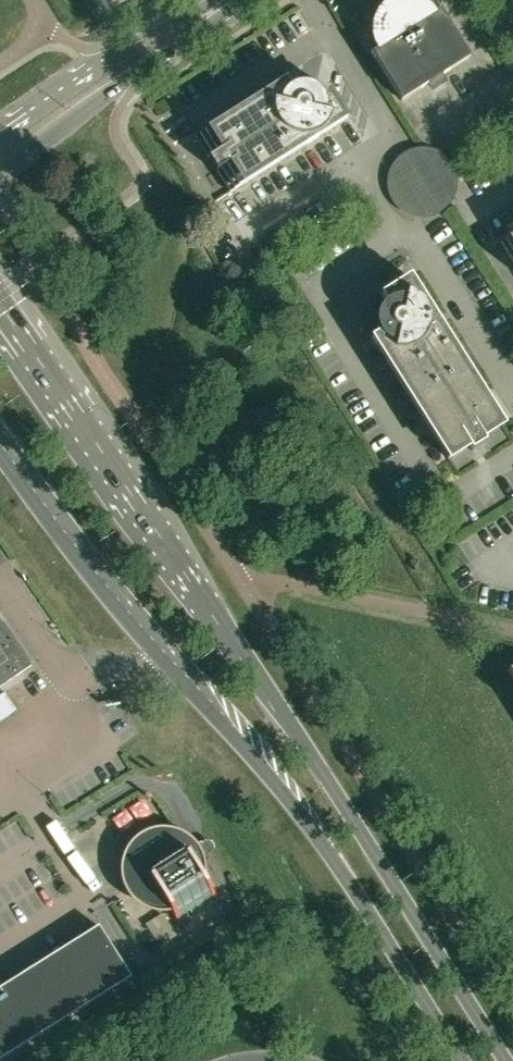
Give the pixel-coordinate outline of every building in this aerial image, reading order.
[(470,57),(434,0),(384,0),(388,6),(384,9),(380,14),(377,19),(375,24),(375,30),(375,36),(377,42),(379,46),(370,52),(401,100),(430,82),(433,88),(445,80),(441,75),(470,57)] [(201,181),(216,172),(217,171),(230,192),(347,118),(329,90),(318,97),(315,94),(313,92),(311,91),(310,91),(306,90),(303,89),(300,89),(297,89),(295,90),(292,91),(285,80),(195,137),(208,158),(193,168),(201,181)] [(455,186),(456,182),(455,179),(455,175),(454,173),(453,169),(452,166),(450,164),(448,161),(446,158),(443,156),(441,154),(439,153),(436,151),(433,150),(430,149),(427,149),(423,148),(419,148),(415,149),(412,150),(409,151),(407,152),(403,154),(400,156),(398,158),(396,160),(394,163),(392,167),(390,169),(389,172),(388,176),(388,179),(388,182),(388,185),(388,188),(389,192),(390,195),(391,198),(394,202),(395,204),(397,206),(400,208),(402,210),(406,212),(409,214),(412,215),(415,216),(418,216),(422,216),(425,216),(428,216),(432,215),(434,214),(436,213),(440,211),(442,209),(445,207),(448,204),(450,201),(451,199),(453,196),(454,193),(455,189),(455,186)] [(501,241),(508,251),(510,250),(512,254),(512,234),(501,241)] [(503,424),(484,393),(410,276),(381,295),(388,306),(386,307),(384,309),(383,311),(382,313),(371,308),(368,322),(380,322),(380,324),(381,327),(381,329),(382,331),(371,338),(448,459),(468,446),(471,451),(485,442),(482,437),(503,424)] [(0,619),(0,686),(31,665),(0,619)] [(0,695),(0,721),(17,710),(5,692),(0,695)] [(154,836),(153,832),(145,835),(146,839),(142,841),(138,845),(135,848),(132,852),(130,856),(129,861),(128,866),(128,870),(128,875),(129,880),(131,884),(133,888),(136,892),(140,896),(144,899),(148,901),(152,903),(157,904),(162,904),(167,904),(179,922),(181,920),(181,919),(214,899),(214,900),(217,898),(197,865),(196,860),(194,855),(192,851),(189,847),(186,844),(182,841),(178,838),(174,837),(169,835),(164,835),(160,835),(154,836)] [(166,940),(179,932),(166,911),(146,924),(156,939),(163,935),(166,940)] [(131,977),(98,925),(0,987),(0,1059),(131,977)] [(71,1033),(78,1044),(92,1035),(85,1025),(71,1033)]
